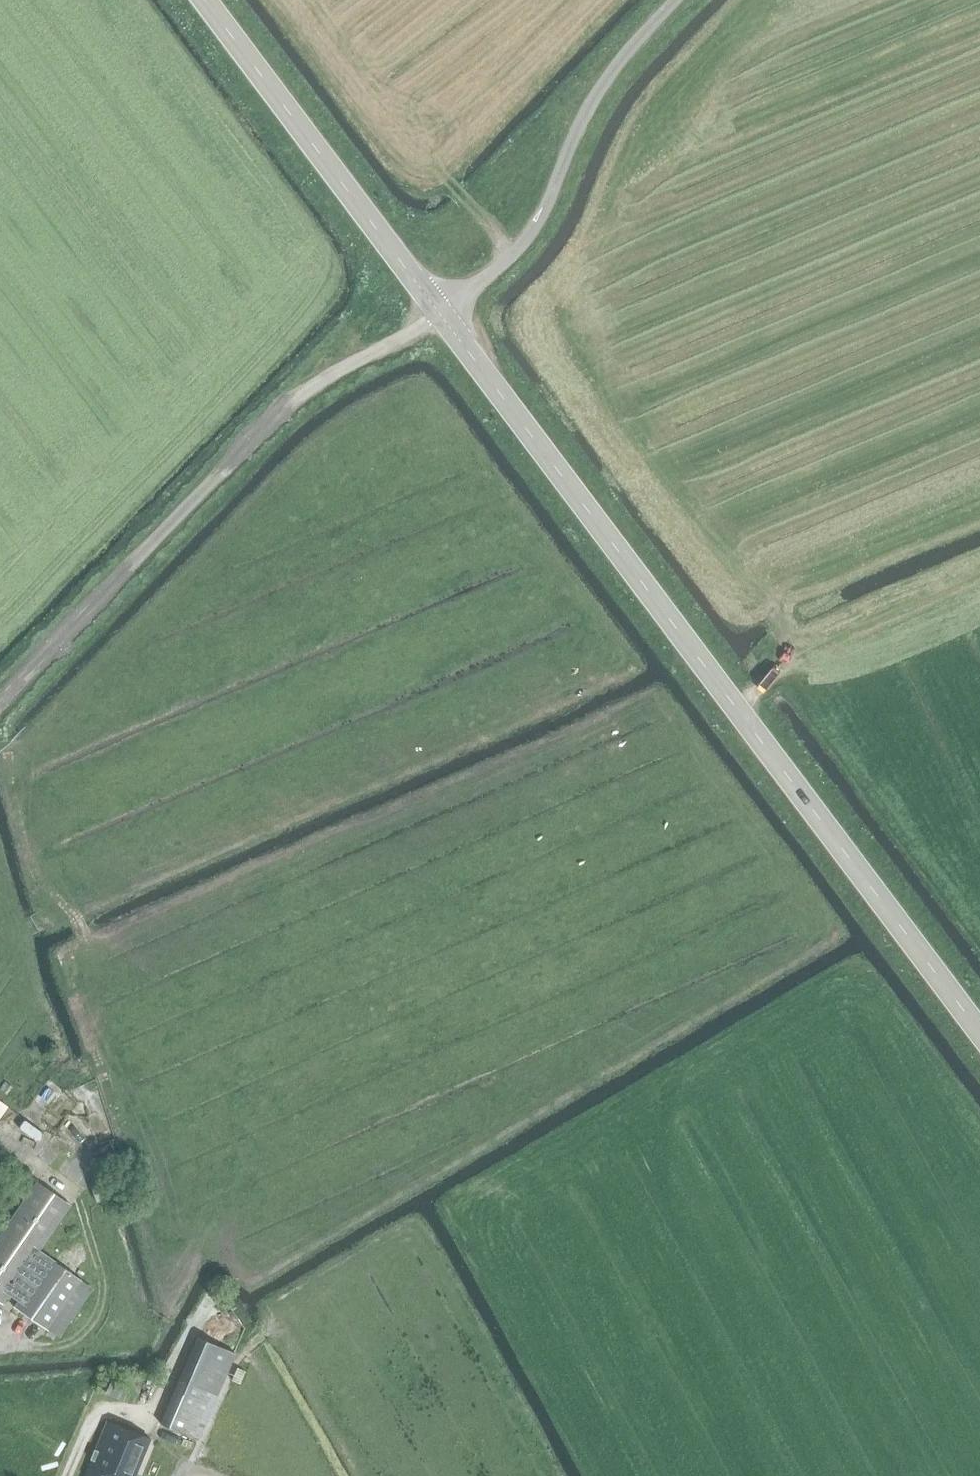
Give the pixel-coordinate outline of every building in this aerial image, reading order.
[(12,1087),(5,1081),(0,1087),(0,1090),(6,1095),(12,1087)] [(48,1103),(55,1094),(48,1088),(40,1097),(48,1103)] [(11,1100),(0,1092),(0,1116),(11,1100)] [(40,1138),(48,1126),(27,1113),(19,1126),(40,1138)] [(71,1205),(36,1181),(0,1233),(0,1303),(2,1305),(9,1295),(17,1300),(13,1307),(59,1339),(93,1288),(48,1257),(25,1289),(17,1283),(71,1205)] [(196,1439),(233,1352),(196,1336),(159,1423),(196,1439)] [(239,1383),(245,1371),(237,1367),(232,1380),(239,1383)] [(151,1439),(105,1421),(94,1451),(97,1453),(94,1460),(90,1459),(84,1475),(85,1475),(138,1475),(141,1468),(139,1468),(151,1439)]
